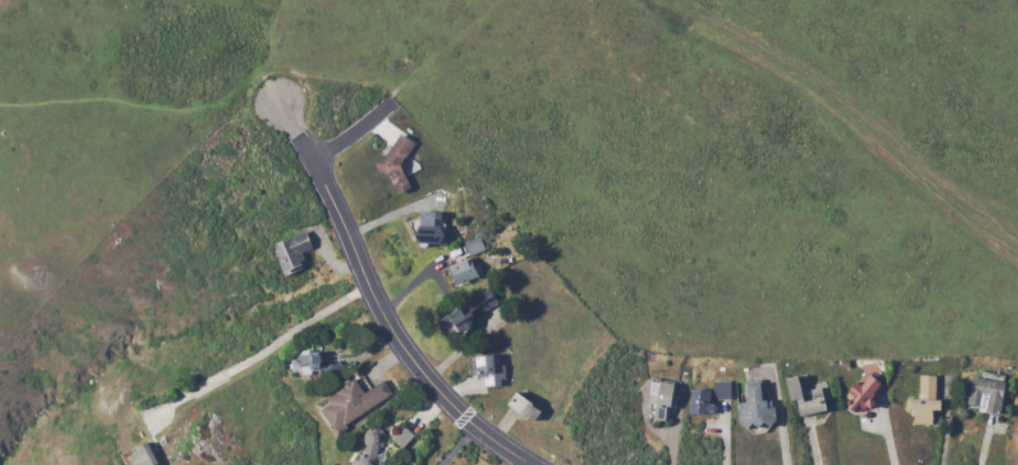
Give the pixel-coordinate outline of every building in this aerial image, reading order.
[(413,145),(398,166),(410,190),(396,197),(384,171),(376,171),(374,165),(380,155),(385,155),(399,136),(413,145)] [(437,211),(422,214),(422,218),(411,221),(416,246),(449,240),(446,226),(440,227),(437,211)] [(304,233),(311,250),(302,254),(304,261),(298,263),(302,271),(284,278),(273,252),(278,250),(276,244),(304,233)] [(485,251),(482,237),(464,241),(467,255),(485,251)] [(446,266),(453,286),(479,276),(472,257),(446,266)] [(442,322),(449,333),(459,327),(463,334),(478,325),(473,317),(498,302),(491,289),(475,298),(479,305),(471,310),(469,307),(442,322)] [(505,378),(506,366),(500,366),(500,355),(478,354),(477,379),(485,380),(485,386),(496,386),(497,377),(505,378)] [(873,398),(884,384),(872,375),(864,386),(858,382),(849,396),(856,401),(852,407),(862,414),(868,405),(874,410),(879,403),(873,398)] [(937,376),(920,375),(920,399),(909,399),(909,416),(916,416),(916,424),(935,424),(935,410),(945,410),(945,399),(936,399),(937,376)] [(831,412),(829,398),(822,398),(821,389),(805,390),(804,377),(791,378),(793,402),(796,401),(797,416),(831,412)] [(970,404),(982,407),(981,411),(1002,415),(1009,383),(976,377),(970,404)] [(740,404),(744,429),(774,424),(767,380),(745,383),(747,394),(751,394),(752,402),(740,404)] [(362,393),(356,382),(317,405),(334,434),(378,409),(381,415),(398,406),(383,381),(362,393)] [(653,381),(649,404),(652,404),(650,419),(666,421),(668,406),(675,407),(678,385),(653,381)] [(692,414),(711,414),(712,399),(731,400),(731,387),(693,385),(692,414)] [(514,393),(532,406),(531,406),(541,413),(534,423),(524,417),(524,418),(506,405),(514,393)] [(391,440),(400,449),(412,436),(403,427),(391,440)] [(143,443),(155,464),(128,464),(125,459),(131,455),(129,451),(143,443)]
